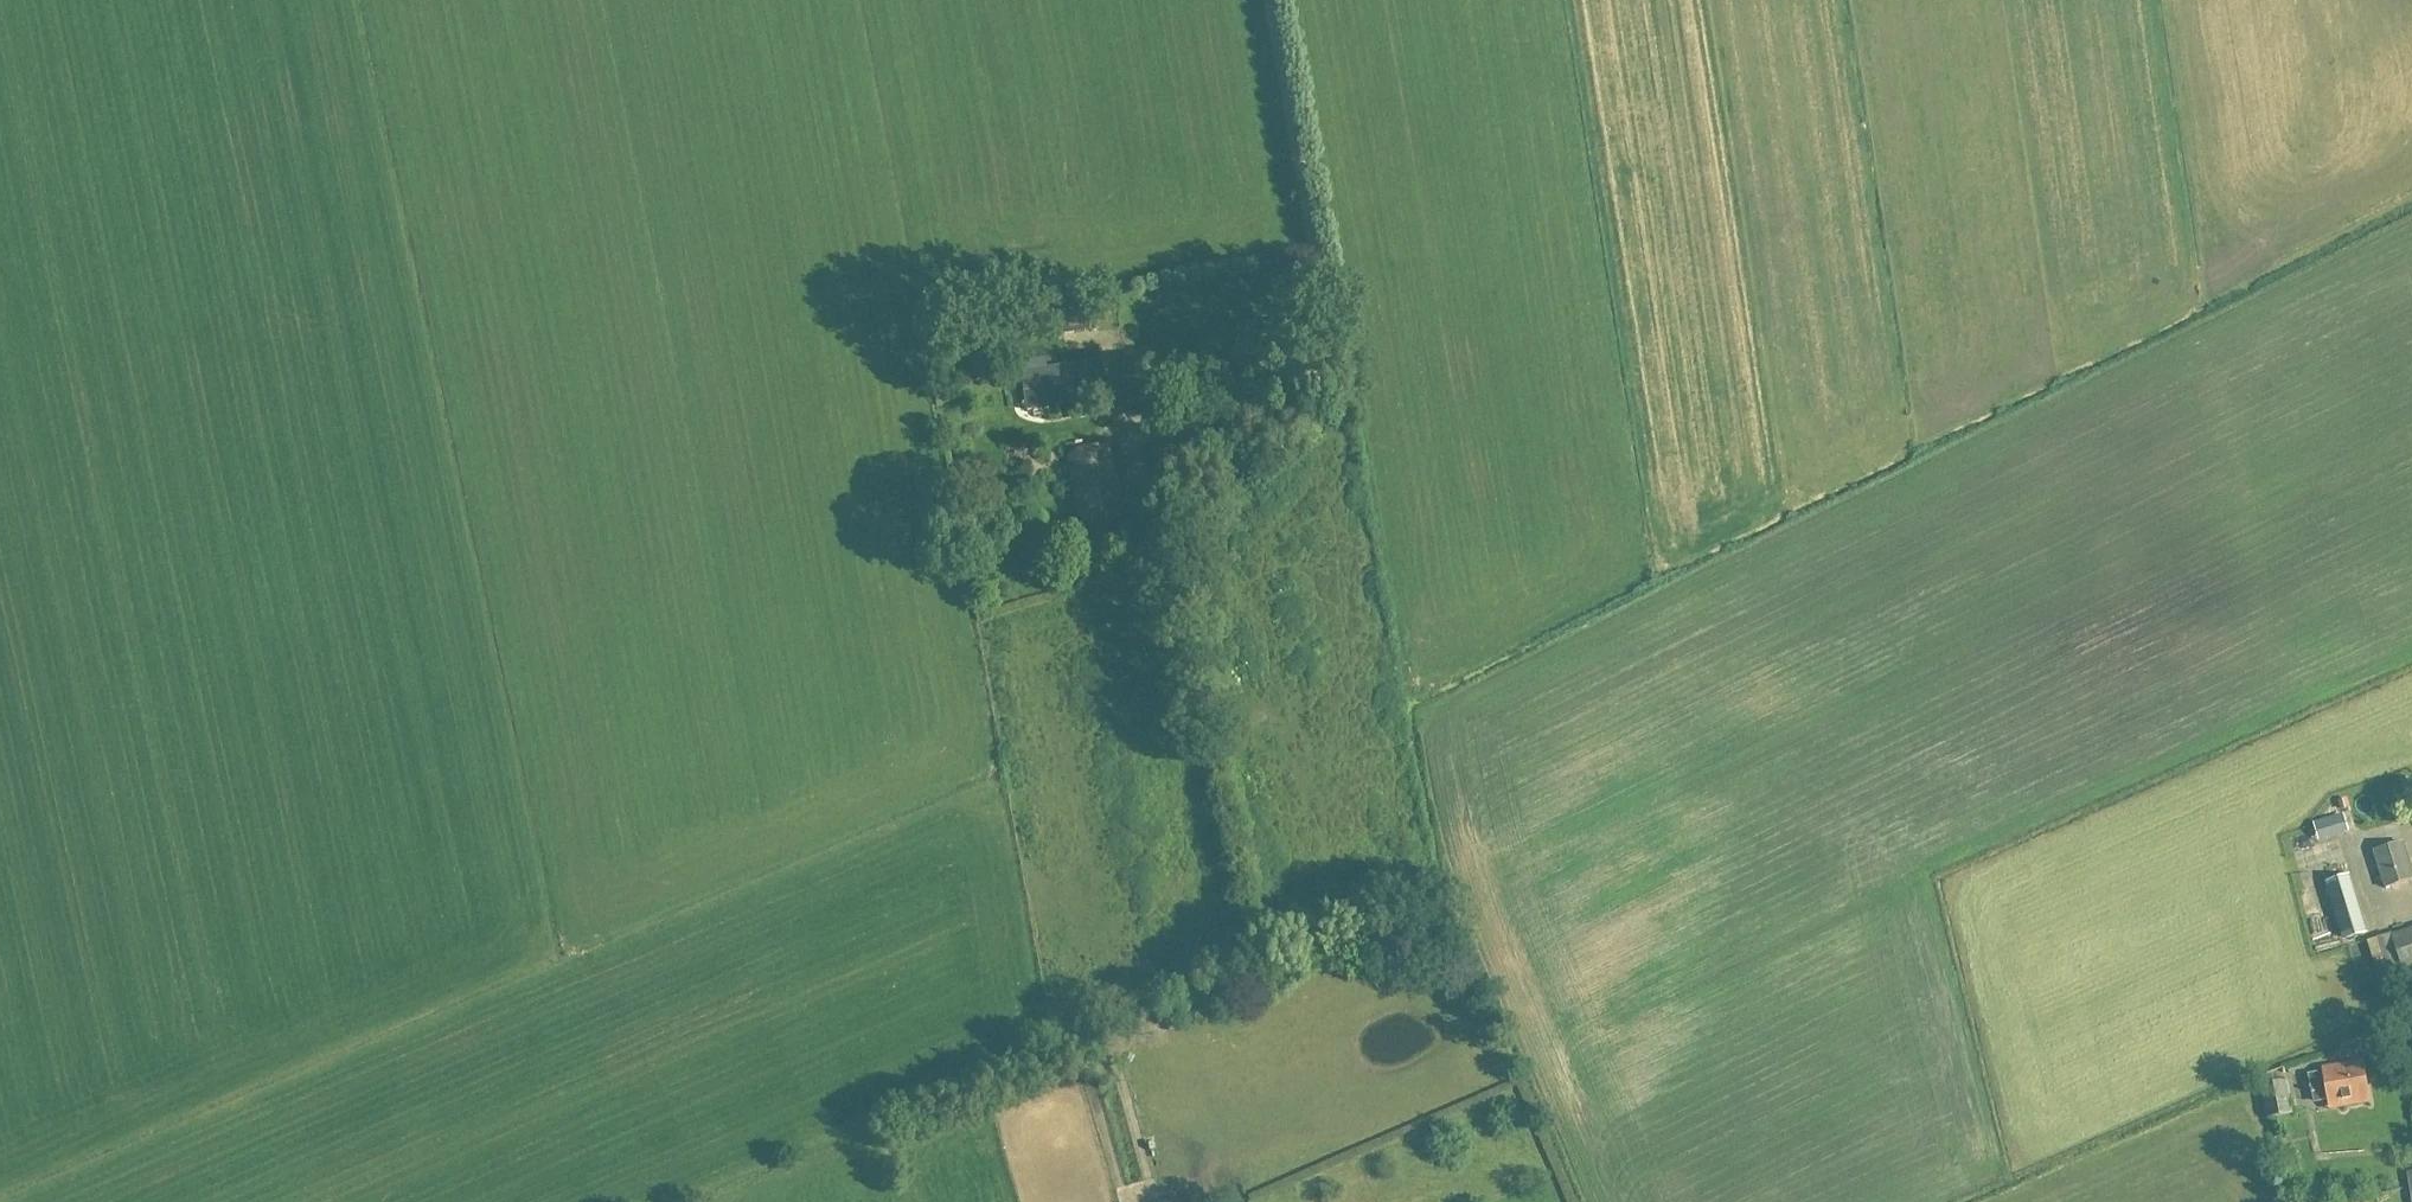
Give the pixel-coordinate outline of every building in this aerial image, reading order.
[(1100,363),(1019,375),(1025,412),(1105,400),(1100,363)] [(993,365),(974,367),(975,381),(995,380),(993,365)] [(1067,457),(1082,527),(1123,518),(1108,448),(1067,457)] [(1179,485),(1161,489),(1164,502),(1182,498),(1179,485)] [(2381,890),(2411,881),(2411,874),(2402,843),(2372,852),(2381,890)] [(2346,877),(2329,882),(2347,939),(2363,934),(2346,877)] [(2393,936),(2390,937),(2390,935),(2365,943),(2374,971),(2387,967),(2391,982),(2405,978),(2406,983),(2411,981),(2411,929),(2393,934),(2393,936)] [(2322,1072),(2309,1074),(2313,1102),(2326,1100),(2327,1107),(2370,1101),(2364,1059),(2321,1066),(2322,1072)] [(2293,1113),(2287,1080),(2260,1084),(2266,1119),(2293,1113)]
